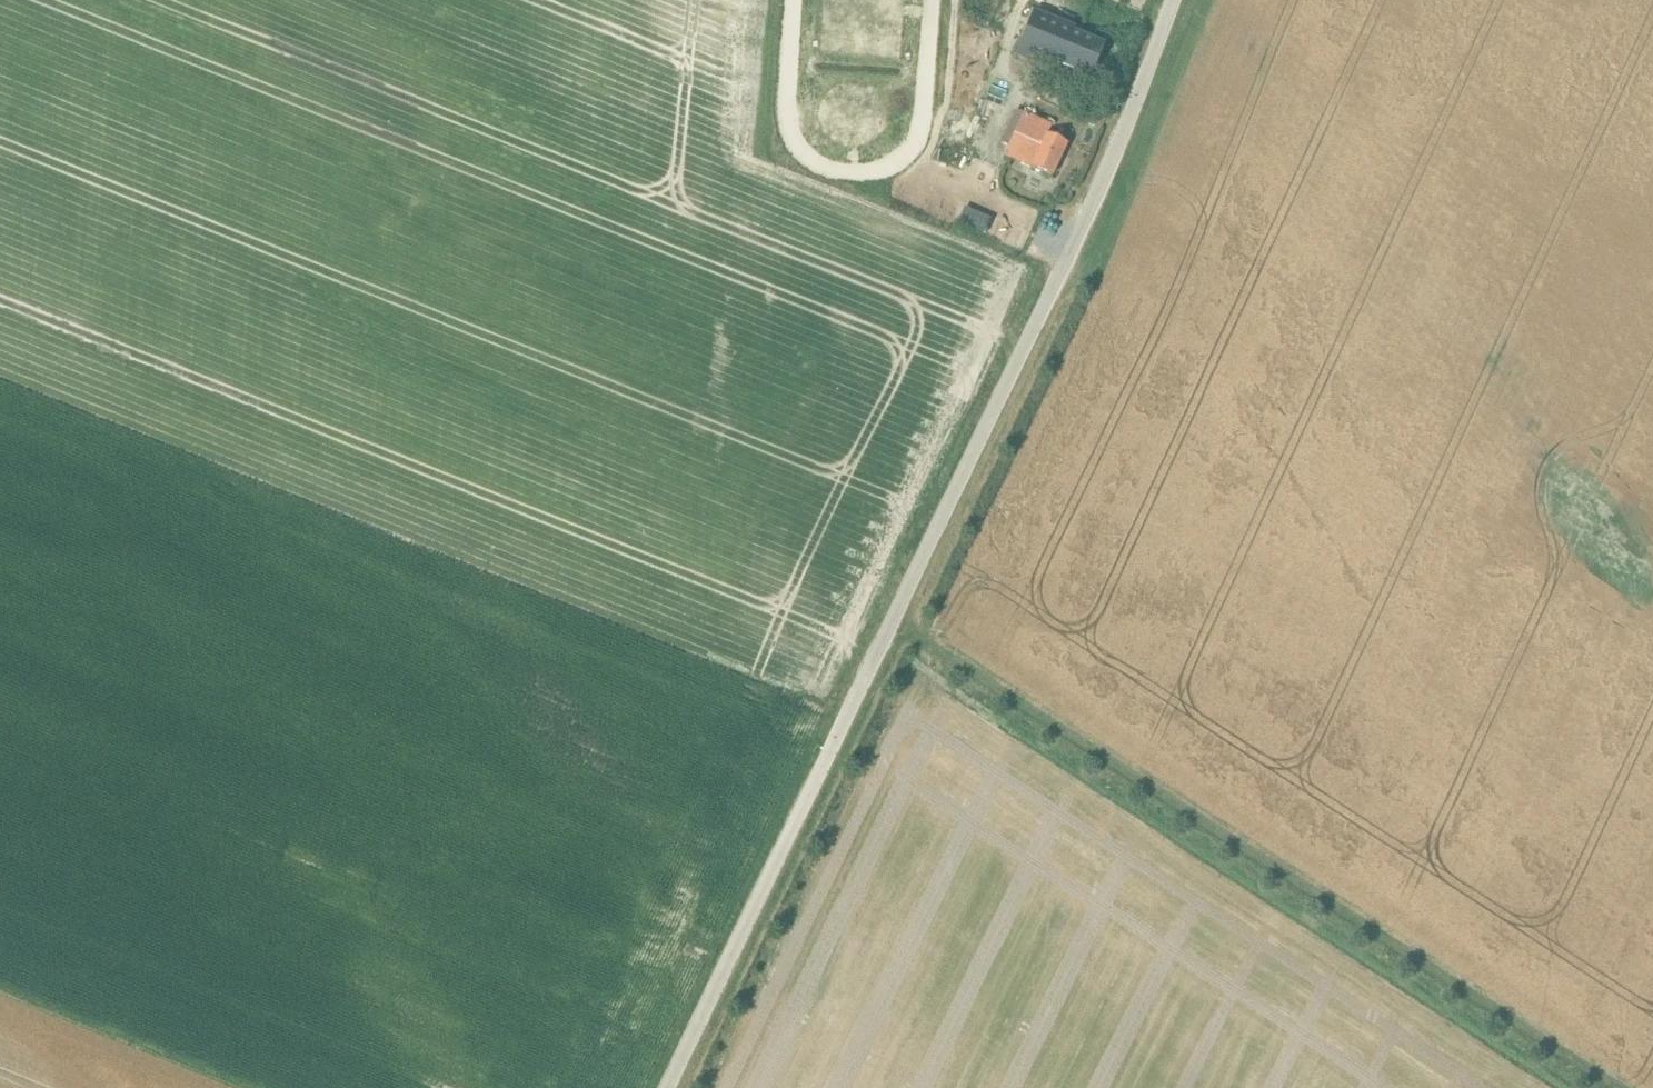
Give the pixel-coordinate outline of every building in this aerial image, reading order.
[(1034,14),(1018,55),(1044,64),(1045,60),(1090,77),(1102,45),(1070,34),(1072,29),(1034,14)] [(1006,155),(1052,177),(1059,161),(1061,157),(1067,145),(1048,136),(1052,127),(1025,114),(1006,155)]
